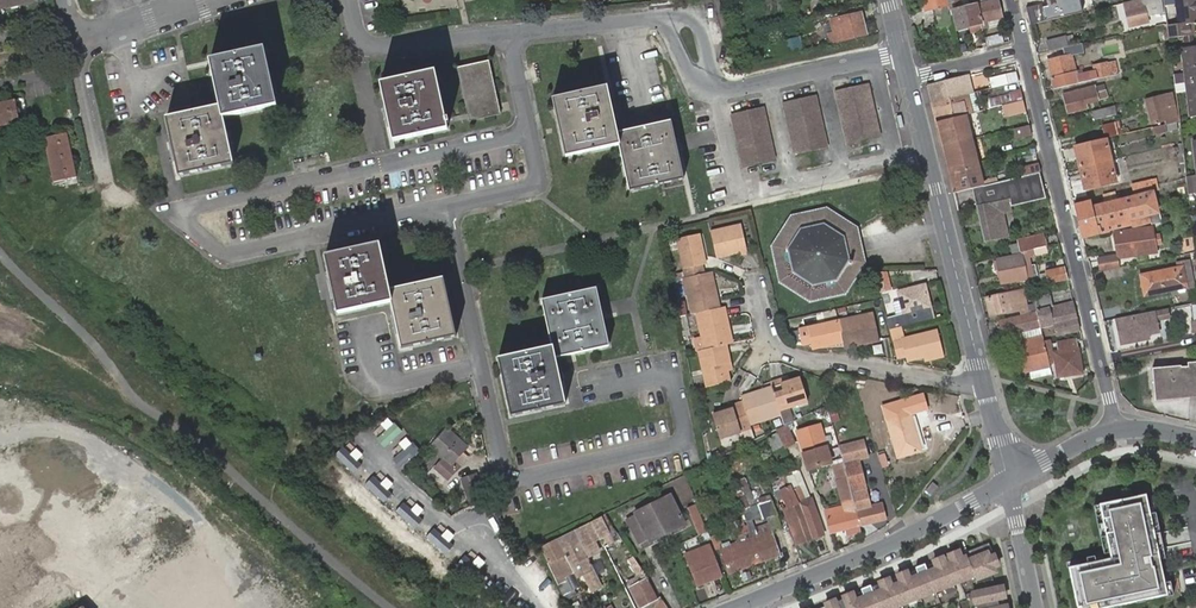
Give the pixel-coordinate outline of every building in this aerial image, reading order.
[(922,13),(927,11),(924,0),(919,0),(922,13)] [(927,11),(934,9),(939,28),(951,24),(946,6),(949,5),(948,0),(924,0),(927,11)] [(1045,24),(1082,16),(1078,0),(1040,0),(1045,24)] [(1181,8),(1180,5),(1180,0),(1161,0),(1163,10),(1181,8)] [(1180,5),(1181,8),(1183,27),(1166,29),(1168,41),(1195,38),(1194,27),(1195,27),(1195,0),(1180,0),(1180,5)] [(987,23),(1001,19),(996,1),(976,6),(981,25),(987,23)] [(1139,3),(1125,6),(1130,27),(1145,24),(1140,3),(1139,3)] [(969,28),(981,25),(976,6),(952,13),(957,31),(969,28)] [(830,43),(866,35),(862,16),(839,21),(831,23),(834,35),(829,36),(830,43)] [(1001,19),(987,23),(989,28),(1002,24),(1001,19)] [(969,28),(970,34),(989,28),(987,23),(981,25),(969,28)] [(951,24),(939,28),(941,32),(953,29),(951,24)] [(1001,35),(986,39),(987,47),(1003,43),(1001,35)] [(1049,52),(1067,48),(1075,46),(1072,35),(1045,41),(1048,53),(1049,52)] [(799,38),(778,44),(781,55),(802,50),(799,39),(799,38)] [(1185,51),(1186,55),(1188,75),(1189,84),(1190,93),(1193,119),(1195,119),(1195,50),(1185,51)] [(275,108),(262,51),(210,63),(220,109),(167,121),(179,178),(232,166),(222,119),(275,108)] [(1054,90),(1111,77),(1108,64),(1094,67),(1096,72),(1077,76),(1072,56),(1047,62),(1054,90)] [(498,117),(485,64),(454,71),(466,124),(498,117)] [(1015,71),(1004,74),(1007,84),(1018,81),(1015,71)] [(991,88),(1007,84),(1004,74),(988,78),(991,88)] [(1188,75),(1176,77),(1177,85),(1189,84),(1188,75)] [(444,132),(431,76),(379,87),(391,144),(444,132)] [(972,93),(968,77),(963,78),(967,95),(970,93),(972,93)] [(933,85),(938,102),(967,95),(963,78),(933,85)] [(868,84),(836,91),(847,142),(880,135),(868,84)] [(1104,84),(1096,87),(1099,99),(1108,97),(1104,84)] [(1189,84),(1177,85),(1178,94),(1190,93),(1189,84)] [(928,87),(933,103),(938,102),(933,85),(928,87)] [(1082,92),(1064,97),(1068,113),(1099,105),(1094,87),(1081,90),(1082,92)] [(607,89),(554,101),(566,157),(619,145),(630,191),(683,180),(670,122),(617,133),(607,89)] [(1023,100),(1021,92),(987,100),(989,109),(993,108),(1000,106),(1021,101),(1023,100)] [(938,102),(933,103),(937,123),(975,113),(970,93),(967,95),(938,102)] [(1171,93),(1146,100),(1152,125),(1166,122),(1162,109),(1175,107),(1171,93)] [(816,95),(784,103),(795,153),(828,146),(816,95)] [(15,101),(0,104),(0,127),(19,123),(15,101)] [(1024,112),(1021,101),(1000,106),(1003,118),(1024,112)] [(1115,107),(1094,112),(1095,119),(1117,114),(1123,112),(1122,105),(1115,107)] [(764,107),(731,114),(742,165),(775,158),(764,107)] [(1175,107),(1162,109),(1166,122),(1178,119),(1175,107)] [(975,113),(937,123),(943,146),(982,137),(975,113)] [(1106,140),(1123,135),(1121,124),(1104,128),(1106,140)] [(1166,124),(1153,125),(1153,134),(1167,133),(1166,124)] [(1029,135),(1027,125),(1012,129),(1014,139),(1029,135)] [(53,181),(75,177),(67,135),(45,139),(53,181)] [(943,146),(949,170),(988,160),(982,137),(943,146)] [(1106,140),(1076,146),(1086,191),(1117,184),(1106,140)] [(955,194),(972,189),(994,184),(988,160),(949,170),(955,194)] [(1019,178),(1039,173),(1037,164),(1017,169),(1019,178)] [(1046,198),(1039,173),(1019,178),(1011,180),(997,183),(994,184),(972,189),(977,208),(998,203),(1008,200),(1010,207),(1046,198)] [(1134,197),(1152,193),(1149,181),(1131,185),(1134,197)] [(1090,202),(1075,206),(1083,238),(1109,232),(1131,226),(1150,222),(1149,221),(1148,215),(1156,213),(1152,193),(1134,197),(1117,201),(1115,193),(1103,196),(1105,204),(1091,207),(1090,202)] [(998,203),(977,208),(986,244),(1007,238),(1001,215),(1011,212),(1010,207),(1008,200),(998,203)] [(848,231),(856,225),(826,206),(791,214),(772,244),(781,280),(797,289),(812,298),(846,290),(864,260),(864,258),(854,257),(848,231)] [(1157,213),(1156,213),(1148,215),(1149,221),(1150,222),(1150,224),(1159,222),(1157,213)] [(742,224),(712,230),(718,256),(739,252),(740,255),(749,253),(742,224)] [(864,258),(856,225),(848,231),(854,257),(864,258)] [(1152,227),(1115,233),(1117,243),(1119,243),(1122,256),(1157,251),(1152,227)] [(687,276),(705,272),(703,264),(707,263),(700,233),(678,237),(686,271),(687,276)] [(1023,253),(1047,247),(1045,235),(1020,242),(1023,253)] [(379,252),(326,264),(338,320),(391,309),(402,354),(455,342),(442,286),(389,297),(379,252)] [(1022,257),(998,261),(1002,285),(1028,281),(1026,267),(1031,266),(1030,258),(1034,257),(1034,252),(1022,254),(1022,257)] [(1188,288),(1195,287),(1195,258),(1195,252),(1181,255),(1183,267),(1142,275),(1146,296),(1179,290),(1188,288)] [(1119,256),(1101,257),(1102,269),(1121,266),(1119,257),(1119,256)] [(1066,279),(1063,268),(1046,272),(1048,283),(1066,279)] [(686,271),(673,274),(674,279),(684,277),(687,276),(686,271)] [(684,277),(692,313),(696,312),(721,307),(717,290),(712,291),(708,271),(705,272),(687,276),(684,277)] [(717,290),(712,271),(708,271),(712,291),(717,290)] [(899,294),(905,315),(930,308),(924,287),(899,294)] [(609,346),(596,289),(543,300),(552,347),(500,358),(512,415),(565,404),(556,358),(609,346)] [(1022,292),(987,300),(991,317),(1027,308),(1022,292)] [(1037,309),(1054,306),(1051,296),(1035,300),(1037,309)] [(1073,319),(1070,302),(1054,306),(1037,309),(1034,310),(1035,312),(1038,327),(1045,326),(1052,324),(1073,319)] [(1181,308),(1182,315),(1191,314),(1192,317),(1190,317),(1191,334),(1195,334),(1195,305),(1181,308)] [(729,325),(728,316),(726,306),(721,307),(696,312),(703,337),(705,349),(727,344),(729,344),(725,326),(729,325)] [(843,340),(843,343),(844,346),(861,342),(860,338),(877,333),(871,310),(837,318),(843,340)] [(1038,327),(1035,312),(1020,316),(1021,319),(1007,323),(1001,324),(1001,326),(1004,337),(1020,333),(1039,328),(1038,327)] [(1156,312),(1115,319),(1120,346),(1150,341),(1149,336),(1160,334),(1156,312)] [(687,315),(680,316),(684,337),(691,335),(687,315)] [(812,347),(843,340),(837,318),(798,327),(802,343),(811,342),(812,347)] [(1076,330),(1073,319),(1052,324),(1055,335),(1076,330)] [(729,344),(733,343),(729,325),(725,326),(729,344)] [(1045,326),(1038,327),(1039,328),(1041,337),(1042,343),(1049,342),(1045,326)] [(893,341),(898,358),(906,356),(907,360),(923,356),(942,351),(936,330),(903,338),(901,328),(890,330),(893,341)] [(1039,328),(1020,333),(1022,342),(1041,337),(1039,328)] [(860,338),(861,342),(878,338),(877,333),(860,338)] [(703,337),(693,340),(696,352),(698,351),(705,349),(703,337)] [(1022,342),(1018,343),(1025,374),(1029,373),(1031,382),(1051,377),(1048,368),(1048,365),(1042,343),(1041,337),(1022,342)] [(1078,350),(1076,341),(1068,343),(1069,351),(1078,350)] [(1050,345),(1049,342),(1042,343),(1048,365),(1050,365),(1051,350),(1050,345)] [(1068,343),(1057,344),(1058,353),(1053,354),(1057,378),(1082,375),(1078,349),(1078,350),(1069,351),(1068,343)] [(698,351),(706,386),(730,381),(728,371),(726,362),(730,361),(727,344),(705,349),(698,351)] [(944,356),(942,351),(923,356),(924,361),(944,356)] [(1187,396),(1195,394),(1195,374),(1194,365),(1184,367),(1184,369),(1187,396)] [(1157,402),(1187,396),(1184,369),(1151,375),(1157,402)] [(780,379),(771,382),(773,387),(774,390),(782,414),(786,425),(795,420),(791,407),(809,401),(801,377),(789,381),(782,383),(780,379)] [(763,390),(741,397),(744,404),(745,406),(751,425),(782,414),(774,390),(764,393),(763,390)] [(740,433),(752,429),(751,425),(745,406),(744,404),(731,407),(732,410),(722,413),(711,416),(719,439),(740,433)] [(912,418),(909,407),(880,417),(884,428),(888,426),(901,463),(924,453),(912,418)] [(909,407),(912,418),(928,422),(930,412),(909,407)] [(797,430),(808,467),(830,461),(819,424),(797,430)] [(776,432),(777,435),(766,440),(772,452),(783,447),(784,450),(796,444),(787,426),(776,432)] [(468,446),(446,428),(431,446),(446,458),(436,470),(448,480),(464,461),(459,457),(468,446)] [(864,485),(857,459),(865,457),(861,440),(838,446),(841,457),(842,461),(842,463),(847,477),(850,489),(864,485)] [(362,464),(343,447),(334,456),(353,473),(362,464)] [(884,448),(876,450),(881,463),(888,461),(884,448)] [(850,489),(847,477),(842,463),(842,461),(834,463),(838,479),(844,506),(825,511),(831,532),(847,529),(852,528),(854,534),(861,532),(859,526),(850,489)] [(801,471),(795,473),(806,500),(811,498),(801,471)] [(817,510),(811,498),(806,500),(795,473),(788,476),(790,482),(812,539),(822,535),(824,534),(817,510)] [(392,493),(373,476),(365,485),(383,503),(392,493)] [(478,476),(463,480),(469,501),(484,497),(478,476)] [(790,482),(781,485),(786,499),(791,497),(794,505),(784,509),(798,544),(812,539),(790,482)] [(750,484),(735,489),(746,516),(730,522),(738,540),(730,543),(729,540),(721,543),(717,532),(710,535),(716,549),(720,548),(724,556),(728,568),(730,572),(780,555),(779,550),(771,530),(782,526),(778,515),(780,514),(771,491),(759,495),(755,496),(750,484)] [(781,485),(775,488),(780,501),(786,499),(781,485)] [(866,490),(864,485),(850,489),(859,526),(886,519),(882,505),(870,508),(866,490)] [(677,507),(693,501),(688,488),(682,490),(681,486),(670,490),(677,507)] [(1066,562),(1077,607),(1113,607),(1169,595),(1146,496),(1096,507),(1106,553),(1066,562)] [(673,499),(659,505),(670,533),(687,525),(673,499)] [(423,519),(404,502),(396,511),(414,528),(423,519)] [(670,533),(659,505),(629,521),(642,547),(670,533)] [(703,525),(695,507),(688,510),(696,528),(703,525)] [(599,524),(598,521),(575,530),(577,533),(599,524)] [(601,526),(599,524),(577,533),(577,535),(589,557),(600,551),(595,541),(606,536),(606,534),(610,532),(606,523),(601,526)] [(687,525),(642,547),(644,551),(689,529),(687,525)] [(452,545),(433,527),(425,536),(444,554),(452,545)] [(557,539),(569,563),(577,578),(583,575),(592,592),(603,586),(600,580),(593,567),(589,557),(577,535),(577,533),(575,530),(557,539)] [(805,607),(908,607),(1001,572),(987,537),(805,607)] [(562,575),(558,568),(569,563),(557,539),(540,546),(538,547),(551,571),(554,578),(562,575)] [(695,579),(719,570),(711,550),(688,560),(695,579)] [(633,556),(628,559),(639,578),(629,583),(630,587),(640,607),(655,599),(659,605),(656,607),(669,607),(666,605),(665,605),(662,598),(659,594),(656,596),(648,580),(649,579),(647,576),(638,562),(633,556)] [(593,567),(600,580),(607,576),(600,563),(593,567)] [(721,575),(719,570),(695,579),(697,584),(721,575)] [(562,575),(554,578),(558,585),(563,583),(565,582),(562,575)] [(565,582),(563,583),(570,597),(575,594),(568,580),(565,582)] [(1006,584),(971,592),(975,607),(1012,607),(1006,584)] [(640,607),(641,607),(653,607),(656,607),(659,605),(655,599),(640,607)]
